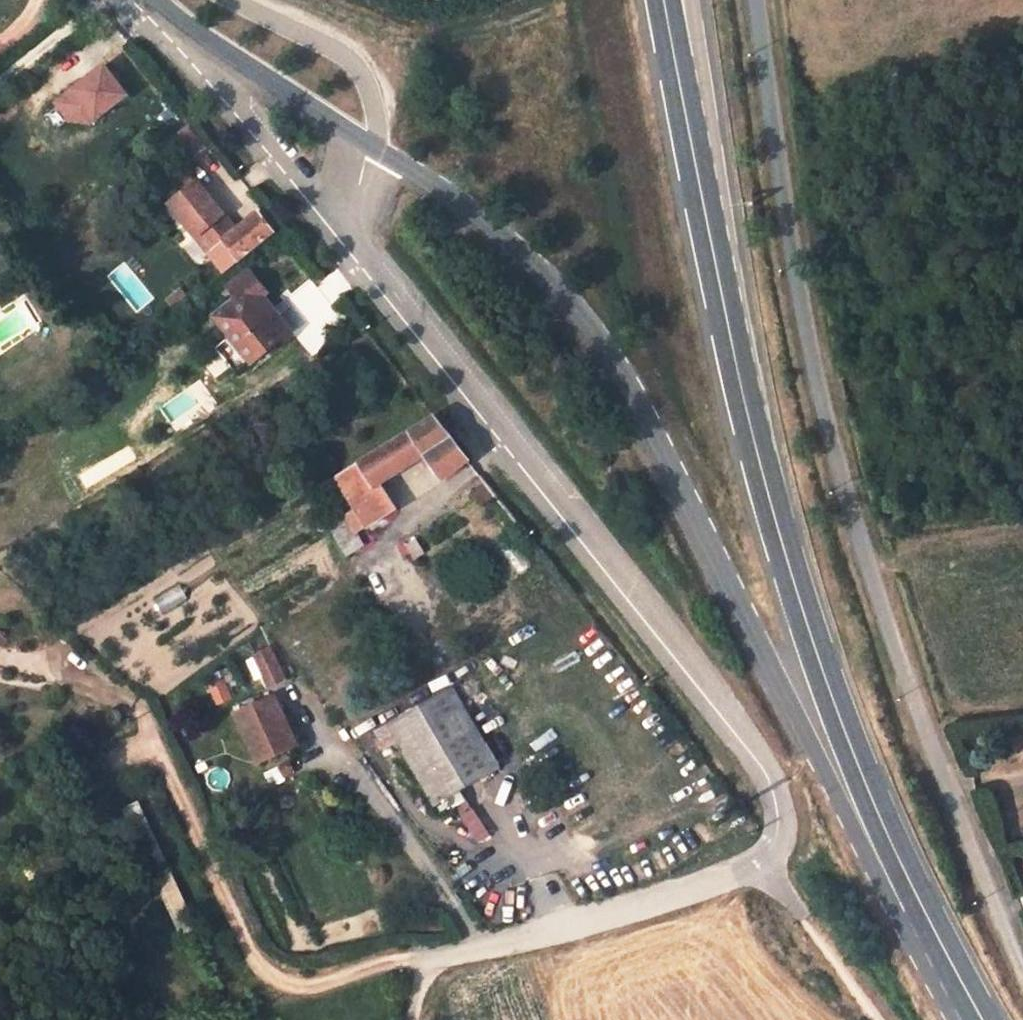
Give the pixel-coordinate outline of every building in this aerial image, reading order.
[(272,230),(257,210),(230,231),(223,221),(226,219),(194,178),(166,198),(205,250),(209,247),(221,238),(233,254),(235,258),(272,230)] [(209,247),(221,263),(233,254),(221,238),(209,247)] [(266,290),(254,275),(230,295),(236,302),(215,319),(251,361),(291,329),(261,293),(266,290)] [(431,455),(446,476),(467,459),(432,415),(360,460),(379,487),(383,485),(431,455)] [(397,508),(383,485),(379,487),(360,460),(336,474),(356,506),(370,527),(397,508)] [(484,481),(469,492),(478,504),(493,493),(484,481)] [(357,535),(370,527),(356,506),(343,514),(357,535)] [(357,535),(343,514),(329,523),(347,555),(363,545),(357,535)] [(425,553),(414,538),(405,544),(416,559),(425,553)] [(249,655),(261,689),(284,681),(272,647),(249,655)] [(501,770),(456,688),(389,724),(419,779),(432,804),(433,806),(501,770)] [(288,724),(272,691),(234,710),(262,763),(307,740),(297,720),(288,724)] [(432,804),(419,779),(409,783),(422,808),(432,804)]
